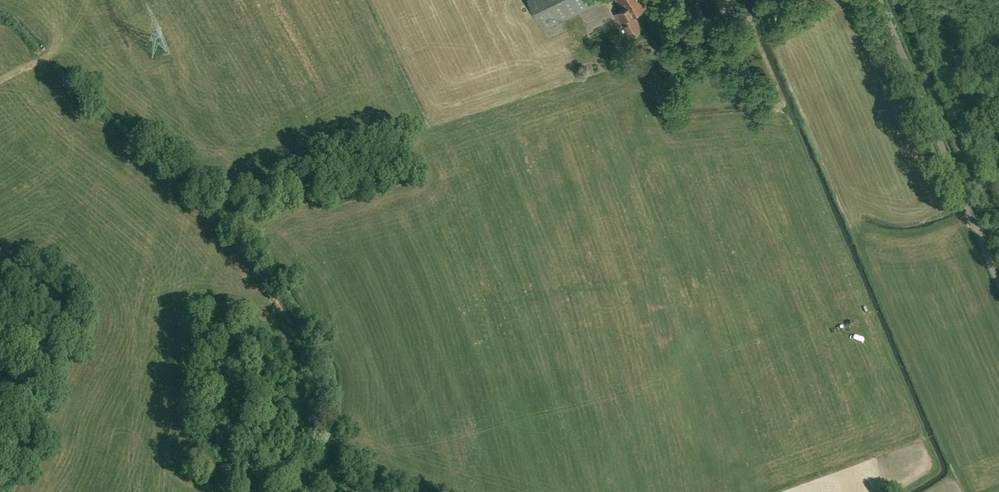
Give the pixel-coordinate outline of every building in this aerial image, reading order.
[(543,29),(586,9),(581,0),(529,0),(543,29)] [(586,9),(603,1),(602,0),(581,0),(586,9)] [(631,35),(643,28),(634,12),(649,4),(647,0),(619,0),(618,0),(624,10),(617,13),(622,24),(624,23),(631,35)] [(759,79),(749,87),(758,99),(769,90),(759,79)]
